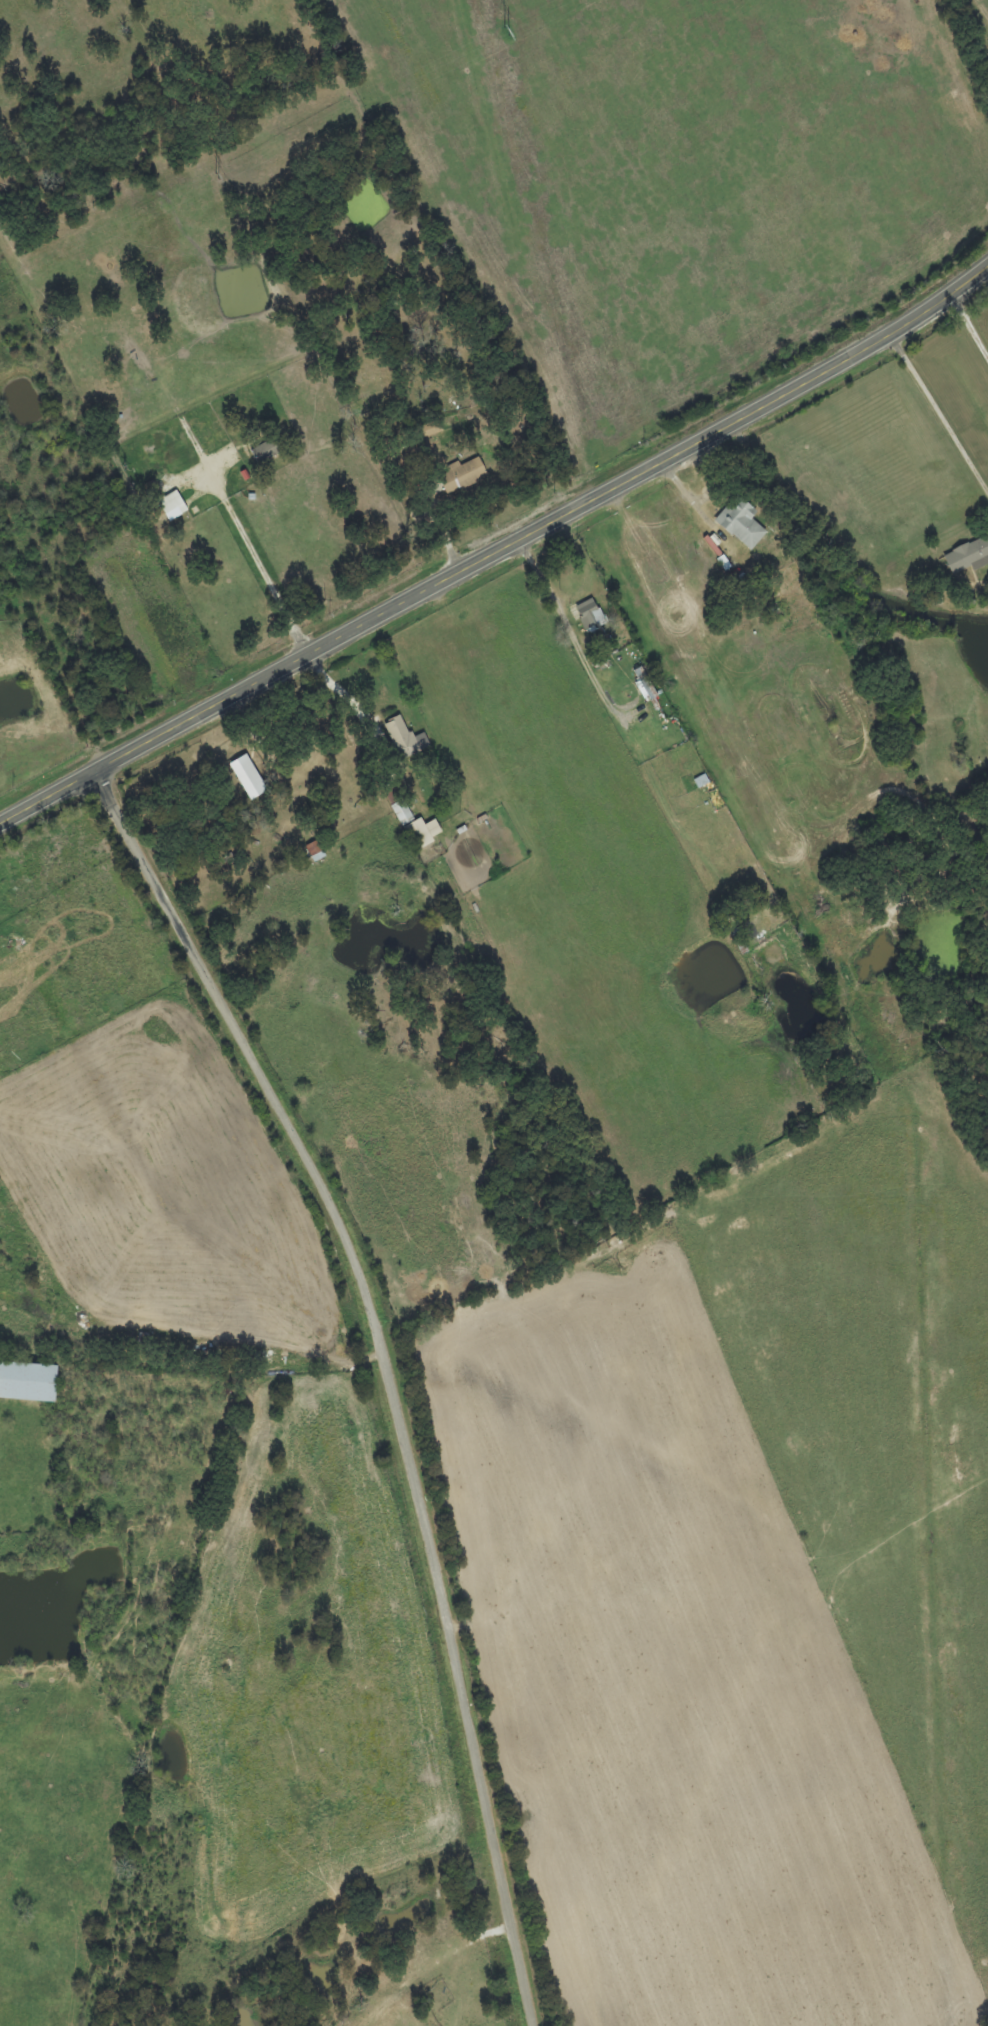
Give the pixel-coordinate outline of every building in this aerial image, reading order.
[(282,454),(275,439),(254,450),(261,464),(282,454)] [(461,467),(459,463),(447,468),(449,474),(439,478),(447,496),(488,479),(480,459),(461,467)] [(189,513),(177,492),(158,502),(169,523),(189,513)] [(752,552),(768,533),(752,521),(758,512),(736,495),(715,523),(752,552)] [(943,557),(952,576),(972,568),(974,573),(987,567),(987,537),(943,557)] [(586,631),(605,622),(594,599),(575,608),(586,631)] [(425,733),(412,739),(402,716),(384,724),(398,754),(411,748),(414,754),(431,747),(425,733)] [(251,802),(268,791),(246,755),(229,765),(251,802)] [(403,828),(415,821),(403,800),(391,807),(403,828)] [(443,833),(436,820),(425,826),(421,819),(404,828),(416,852),(435,843),(433,838),(443,833)] [(315,864),(326,858),(317,841),(306,848),(315,864)] [(0,1364),(0,1401),(55,1404),(57,1367),(0,1364)]
